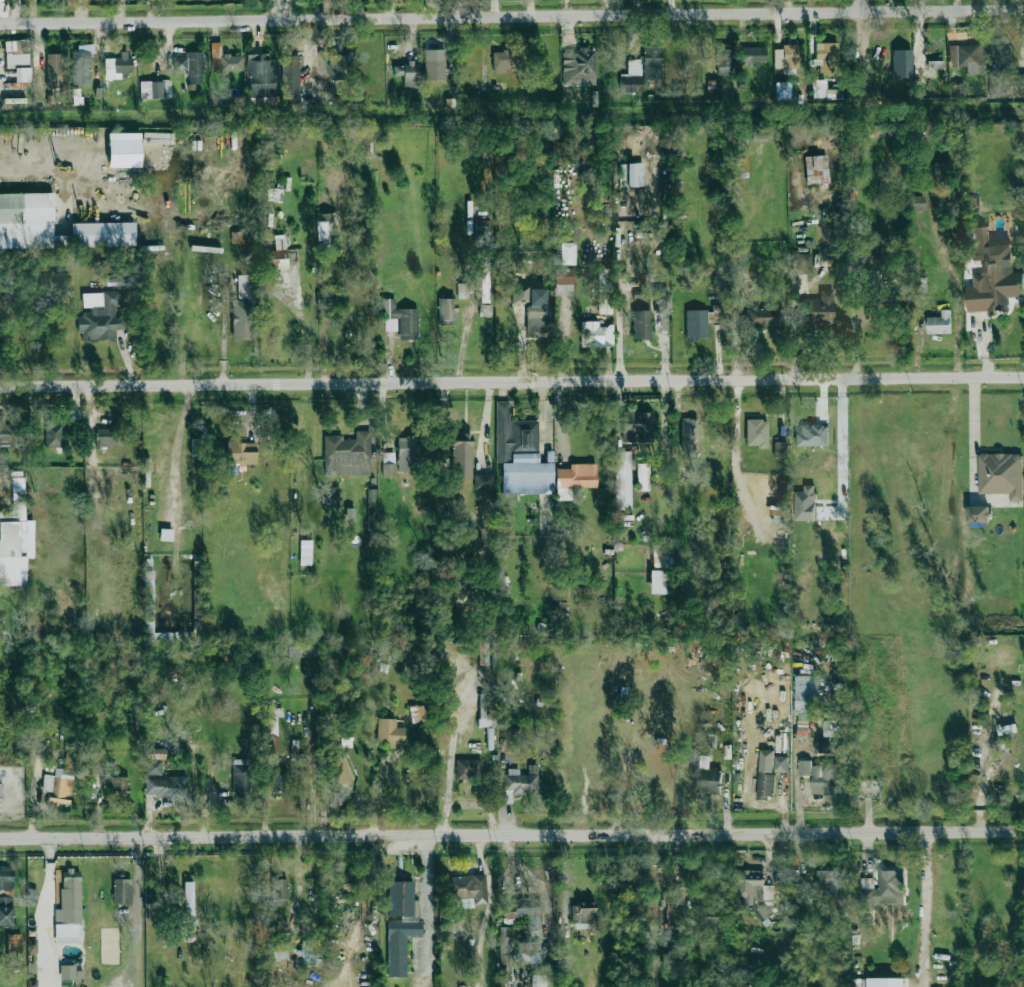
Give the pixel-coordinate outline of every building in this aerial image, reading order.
[(995,67),(1011,66),(1010,36),(995,37),(995,67)] [(29,82),(29,40),(5,41),(5,68),(14,68),(15,82),(29,82)] [(243,71),(242,55),(222,55),(221,42),(211,43),(212,72),(243,71)] [(838,43),(816,43),(815,64),(819,64),(819,72),(838,73),(838,43)] [(72,52),(72,84),(90,84),(90,45),(77,45),(77,52),(72,52)] [(643,80),(660,80),(661,46),(643,45),(643,80)] [(798,45),(782,45),(782,49),(774,49),(774,69),(798,68),(798,45)] [(949,67),(966,66),(967,75),(985,74),(984,45),(949,45),(949,67)] [(765,46),(741,47),(741,64),(766,63),(765,46)] [(915,62),(927,61),(926,46),(915,46),(915,62)] [(445,79),(445,49),(424,49),(425,80),(445,79)] [(562,50),(563,86),(596,85),(595,49),(562,50)] [(717,74),(731,75),(731,49),(717,49),(717,74)] [(911,50),(892,50),(893,78),(912,77),(911,50)] [(105,78),(131,77),(130,51),(120,51),(120,58),(104,58),(105,78)] [(173,57),(173,70),(187,70),(188,84),(202,84),(202,51),(185,52),(185,57),(173,57)] [(510,71),(510,51),(493,52),(493,71),(510,71)] [(62,53),(46,54),(47,87),(62,87),(62,53)] [(246,54),(248,98),(274,97),(272,53),(246,54)] [(298,56),(281,56),(283,105),(300,104),(298,56)] [(641,93),(642,59),(628,59),(627,74),(620,74),(619,92),(641,93)] [(419,86),(418,63),(393,64),(393,76),(403,75),(403,87),(419,86)] [(1009,75),(1009,73),(989,74),(989,96),(1023,96),(1023,75),(1009,75)] [(171,98),(171,80),(140,81),(140,99),(171,98)] [(826,80),(811,80),(812,98),(826,97),(826,80)] [(775,83),(776,99),(792,99),(791,83),(775,83)] [(952,96),(964,96),(965,84),(952,84),(952,96)] [(805,156),(806,184),(828,183),(828,155),(805,156)] [(954,163),(933,162),(933,178),(953,179),(954,163)] [(643,163),(619,163),(619,187),(643,186),(643,163)] [(283,189),(268,188),(266,200),(282,202),(283,189)] [(135,247),(134,222),(71,223),(71,235),(53,236),(53,193),(0,194),(0,248),(135,247)] [(924,195),(907,196),(907,211),(924,211),(924,195)] [(337,244),(336,213),(316,214),(317,245),(337,244)] [(489,242),(490,220),(475,220),(475,241),(489,242)] [(1012,245),(989,246),(989,226),(971,227),(972,261),(983,260),(983,275),(974,275),(974,287),(966,287),(967,312),(997,311),(997,305),(1009,305),(1009,291),(1014,291),(1012,245)] [(287,268),(286,235),(274,235),(274,250),(265,251),(266,268),(287,268)] [(575,264),(574,243),(559,243),(560,265),(575,264)] [(792,253),(792,274),(811,274),(812,254),(792,253)] [(481,303),(490,303),(489,258),(481,258),(481,272),(475,273),(475,292),(480,292),(481,303)] [(554,295),(572,296),(573,269),(554,268),(554,295)] [(598,300),(604,300),(604,291),(611,291),(611,269),(599,269),(598,300)] [(238,298),(251,298),(251,275),(237,275),(238,298)] [(468,298),(467,283),(457,283),(458,299),(468,298)] [(512,303),(527,303),(527,285),(512,285),(512,303)] [(306,290),(307,309),(345,308),(345,288),(306,290)] [(527,337),(549,336),(548,289),(526,289),(527,337)] [(833,326),(833,290),(820,290),(820,299),(803,299),(803,325),(833,326)] [(116,339),(115,330),(122,329),(122,317),(117,318),(116,292),(82,293),(83,308),(89,308),(89,314),(78,314),(79,340),(116,339)] [(670,295),(655,295),(655,314),(670,314),(670,295)] [(395,309),(394,298),(383,299),(383,331),(398,331),(398,340),(418,340),(417,309),(395,309)] [(455,298),(438,299),(439,325),(456,324),(455,298)] [(231,340),(252,340),(253,301),(232,300),(231,340)] [(489,305),(479,304),(479,316),(489,316),(489,305)] [(746,307),(745,326),(781,327),(781,308),(746,307)] [(651,310),(632,311),(633,340),(652,339),(651,310)] [(941,317),(927,317),(927,334),(951,334),(950,310),(941,310),(941,317)] [(613,326),(598,326),(598,321),(581,321),(580,347),(613,347),(613,326)] [(538,420),(509,421),(509,401),(495,402),(496,462),(510,462),(510,452),(539,451),(538,420)] [(652,412),(636,413),(636,409),(623,409),(623,442),(652,441),(652,412)] [(19,446),(18,427),(4,427),(4,414),(0,414),(0,447),(19,446)] [(110,428),(95,429),(95,447),(121,446),(120,415),(110,415),(110,428)] [(681,451),(694,452),(695,441),(698,441),(698,418),(681,418),(681,451)] [(44,421),(45,448),(62,447),(60,420),(44,421)] [(746,447),(767,447),(768,420),(746,420),(746,447)] [(796,446),(828,446),(829,425),(797,425),(796,446)] [(323,435),(324,476),(370,475),(369,431),(355,431),(355,440),(343,440),(343,435),(323,435)] [(452,433),(451,479),(472,479),(472,434),(452,433)] [(398,437),(397,471),(415,472),(415,437),(398,437)] [(256,465),(256,443),(228,442),(227,472),(236,472),(236,465),(256,465)] [(787,442),(774,442),(774,456),(787,456),(787,442)] [(631,509),(631,451),(615,451),(614,509),(631,509)] [(383,477),(395,477),(395,453),(382,453),(383,477)] [(553,463),(539,463),(538,453),(511,454),(511,463),(501,463),(502,495),(553,493),(553,463)] [(1023,501),(1023,453),(978,454),(979,494),(1010,493),(1010,501),(1023,501)] [(556,500),(571,500),(571,488),(596,488),(596,464),(570,464),(570,468),(556,469),(556,500)] [(493,489),(492,474),(474,474),(474,489),(493,489)] [(795,492),(795,520),(815,520),(814,485),(804,486),(804,492),(795,492)] [(367,503),(375,504),(376,489),(368,489),(367,503)] [(26,585),(26,558),(34,558),(34,521),(25,521),(25,501),(12,501),(12,511),(0,511),(0,585),(26,585)] [(967,506),(968,523),(990,522),(989,506),(967,506)] [(172,530),(160,529),(159,541),(172,541),(172,530)] [(312,540),(300,540),(300,565),(311,565),(312,540)] [(649,593),(672,594),(673,545),(653,545),(652,569),(649,569),(649,593)] [(145,642),(172,642),(172,633),(154,633),(153,570),(144,571),(145,642)] [(289,657),(315,656),(315,646),(289,647),(289,657)] [(819,676),(797,675),(795,722),(808,723),(809,711),(817,711),(819,676)] [(478,693),(479,726),(495,726),(494,693),(478,693)] [(266,708),(267,753),(278,753),(277,716),(282,716),(282,707),(266,708)] [(403,744),(403,726),(395,726),(395,718),(376,718),(376,743),(384,743),(384,747),(394,748),(395,743),(403,744)] [(840,736),(840,730),(837,730),(837,721),(823,720),(823,735),(840,736)] [(1017,731),(1015,724),(997,728),(998,734),(1008,732),(1008,733),(1017,731)] [(815,753),(832,752),(831,740),(815,740),(815,753)] [(164,748),(146,748),(146,758),(164,759),(164,748)] [(774,749),(758,749),(757,798),(772,798),(774,749)] [(773,772),(787,772),(787,756),(774,755),(773,772)] [(338,785),(352,780),(344,757),(330,761),(338,785)] [(456,759),(455,778),(481,778),(481,759),(456,759)] [(798,775),(811,775),(810,759),(798,760),(798,775)] [(145,774),(162,774),(162,760),(146,760),(145,774)] [(232,764),(233,797),(249,797),(248,764),(232,764)] [(511,793),(536,794),(537,765),(528,764),(527,774),(518,774),(518,769),(504,768),(503,803),(511,803),(511,793)] [(812,764),(811,794),(835,794),(836,765),(812,764)] [(721,768),(695,767),(694,792),(720,793),(721,768)] [(41,791),(48,792),(47,802),(70,804),(73,769),(54,768),(54,775),(43,774),(41,791)] [(287,774),(271,774),(271,796),(288,795),(287,774)] [(119,794),(119,799),(128,799),(128,776),(111,776),(110,794),(119,794)] [(187,777),(144,778),(144,798),(187,797),(187,777)] [(12,890),(13,867),(0,867),(0,889),(12,890)] [(816,895),(836,895),(836,869),(816,869),(816,895)] [(54,909),(54,943),(81,942),(80,870),(60,870),(61,909),(54,909)] [(763,870),(736,870),(736,911),(757,911),(757,918),(772,918),(772,885),(763,885),(763,870)] [(860,877),(861,910),(874,910),(874,904),(903,903),(903,870),(878,870),(878,887),(872,887),(872,877),(860,877)] [(485,874),(446,876),(447,899),(462,898),(462,905),(486,903),(485,874)] [(286,876),(271,876),(272,906),(287,905),(286,876)] [(131,879),(112,878),(112,903),(130,903),(131,879)] [(193,918),(193,881),(184,881),(184,917),(193,918)] [(386,976),(405,977),(406,937),(421,937),(421,921),(417,921),(417,900),(413,900),(413,881),(388,881),(387,916),(399,916),(399,920),(387,920),(386,976)] [(0,896),(0,926),(12,926),(12,896),(0,896)] [(539,898),(513,899),(514,917),(527,916),(528,938),(540,938),(539,898)] [(572,904),(572,928),(588,928),(588,922),(595,922),(595,898),(579,899),(579,904),(572,904)] [(686,928),(687,908),(668,907),(667,927),(686,928)] [(721,908),(699,909),(700,925),(721,924),(721,908)] [(511,981),(511,927),(499,927),(498,981),(511,981)] [(7,953),(21,952),(20,933),(6,933),(7,953)] [(287,960),(288,938),(266,937),(265,959),(287,960)] [(515,942),(516,963),(539,963),(538,941),(515,942)] [(665,972),(672,972),(672,953),(664,953),(665,972)] [(60,979),(82,979),(82,965),(60,965),(60,979)] [(545,975),(530,975),(530,986),(545,986),(545,975)] [(889,978),(867,978),(867,986),(889,986),(889,978)]
